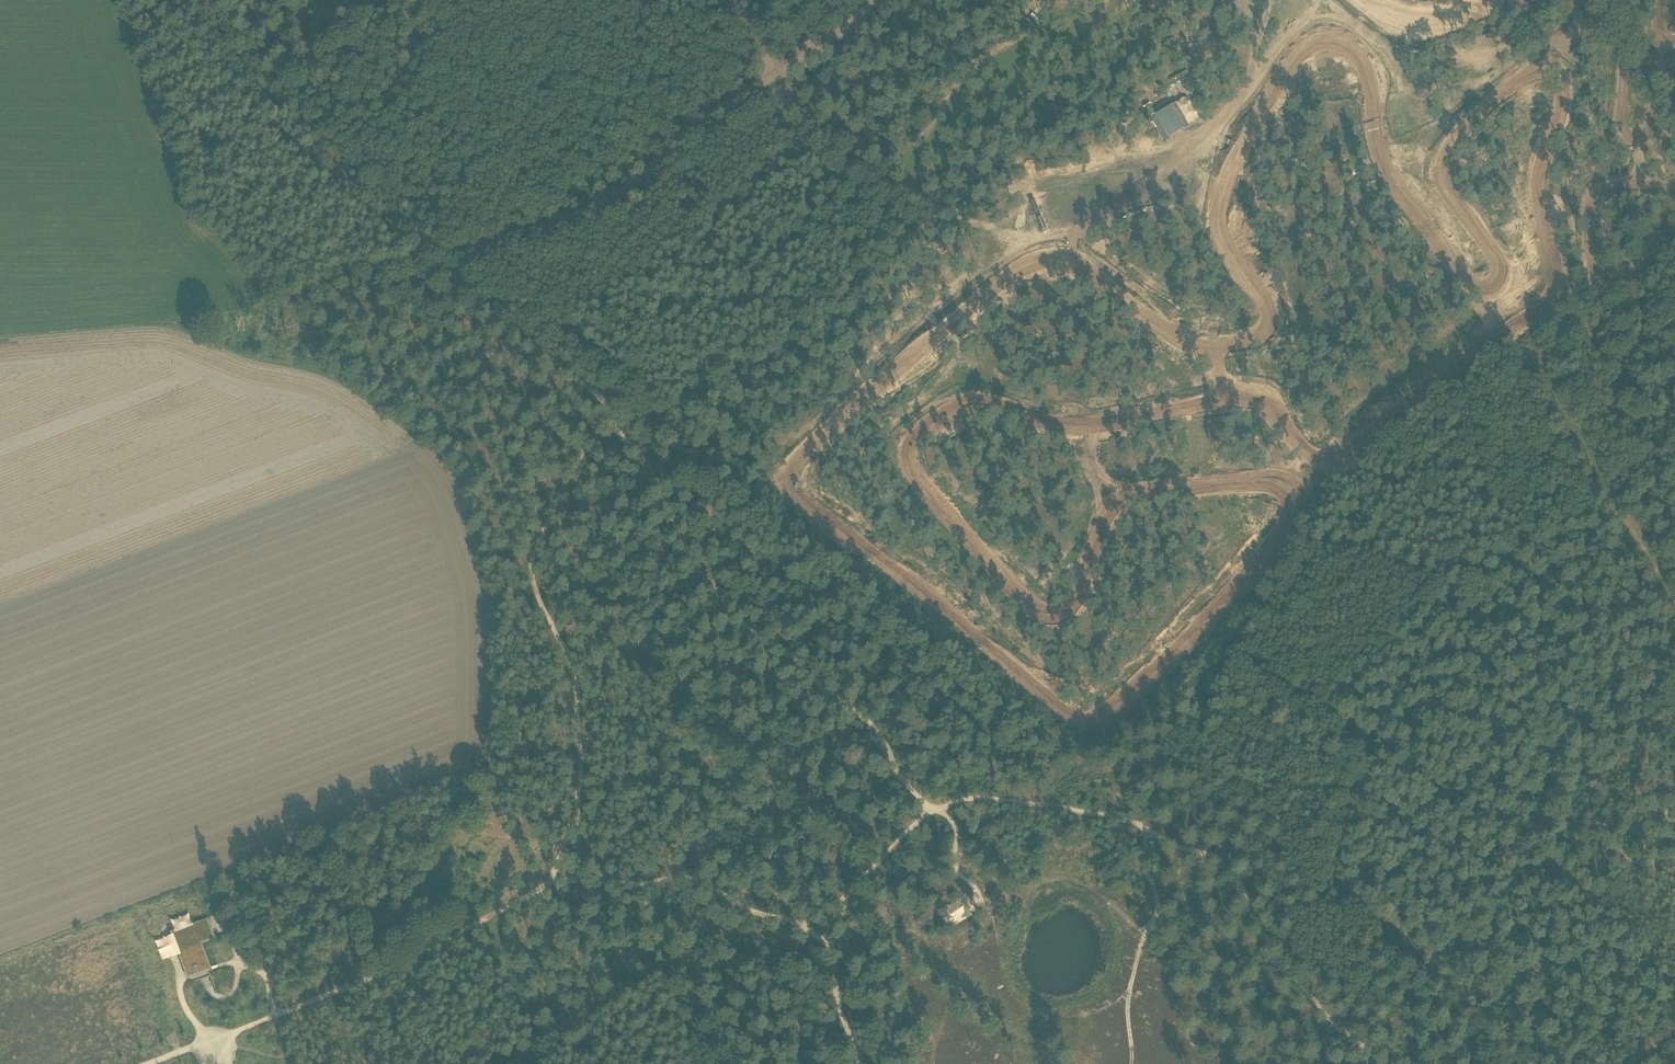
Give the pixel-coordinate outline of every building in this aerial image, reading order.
[(1174,101),(1152,113),(1166,137),(1188,125),(1174,101)] [(1029,200),(1033,212),(1038,210),(1034,199),(1029,200)] [(967,894),(939,908),(948,926),(976,913),(967,894)] [(207,918),(169,932),(187,979),(211,970),(201,943),(215,938),(207,918)]
